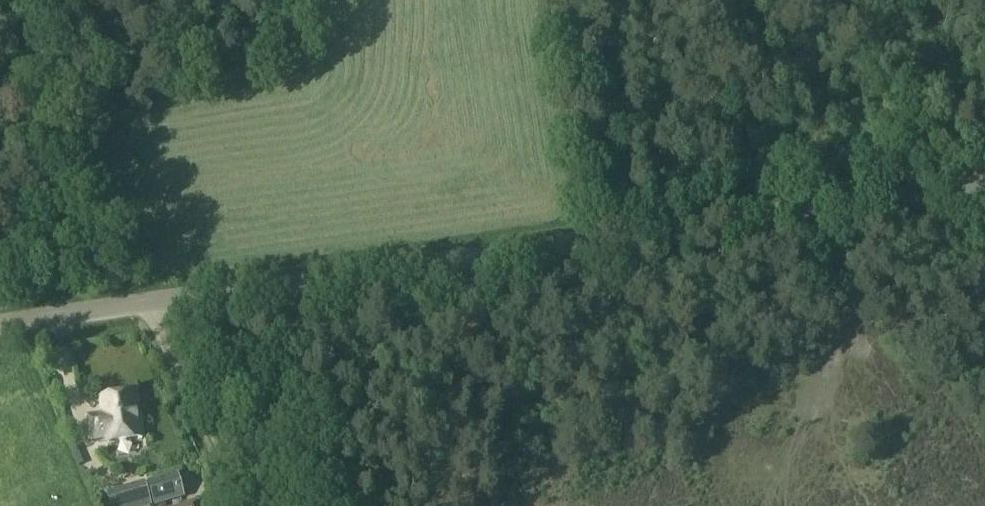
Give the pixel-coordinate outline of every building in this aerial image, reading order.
[(145,438),(139,394),(104,399),(107,418),(97,419),(97,417),(91,418),(93,439),(109,437),(110,443),(145,438)] [(185,497),(177,473),(147,482),(155,505),(156,505),(185,497)] [(107,492),(111,505),(147,505),(152,505),(146,482),(107,492)]
